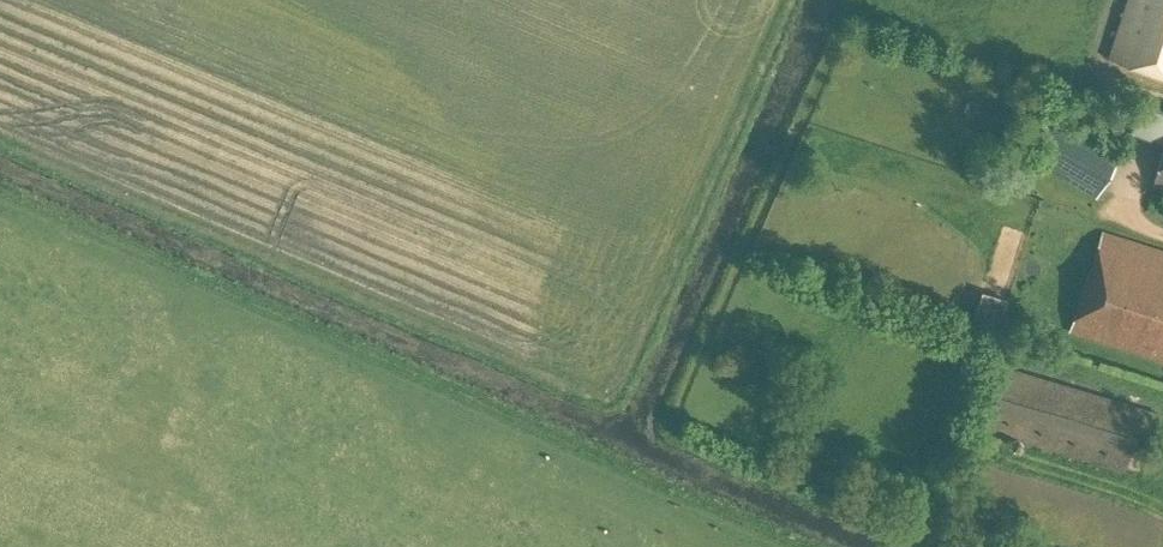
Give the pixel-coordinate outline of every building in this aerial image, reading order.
[(1108,59),(1162,77),(1162,0),(1127,0),(1108,59)] [(1096,198),(1121,155),(1050,116),(1025,158),(1096,198)] [(1153,184),(1162,187),(1162,152),(1153,184)] [(1003,167),(999,180),(1017,186),(1021,173),(1003,167)] [(1102,232),(1068,331),(1162,362),(1162,252),(1102,232)] [(1124,471),(1143,410),(1005,368),(986,429),(1124,471)]
